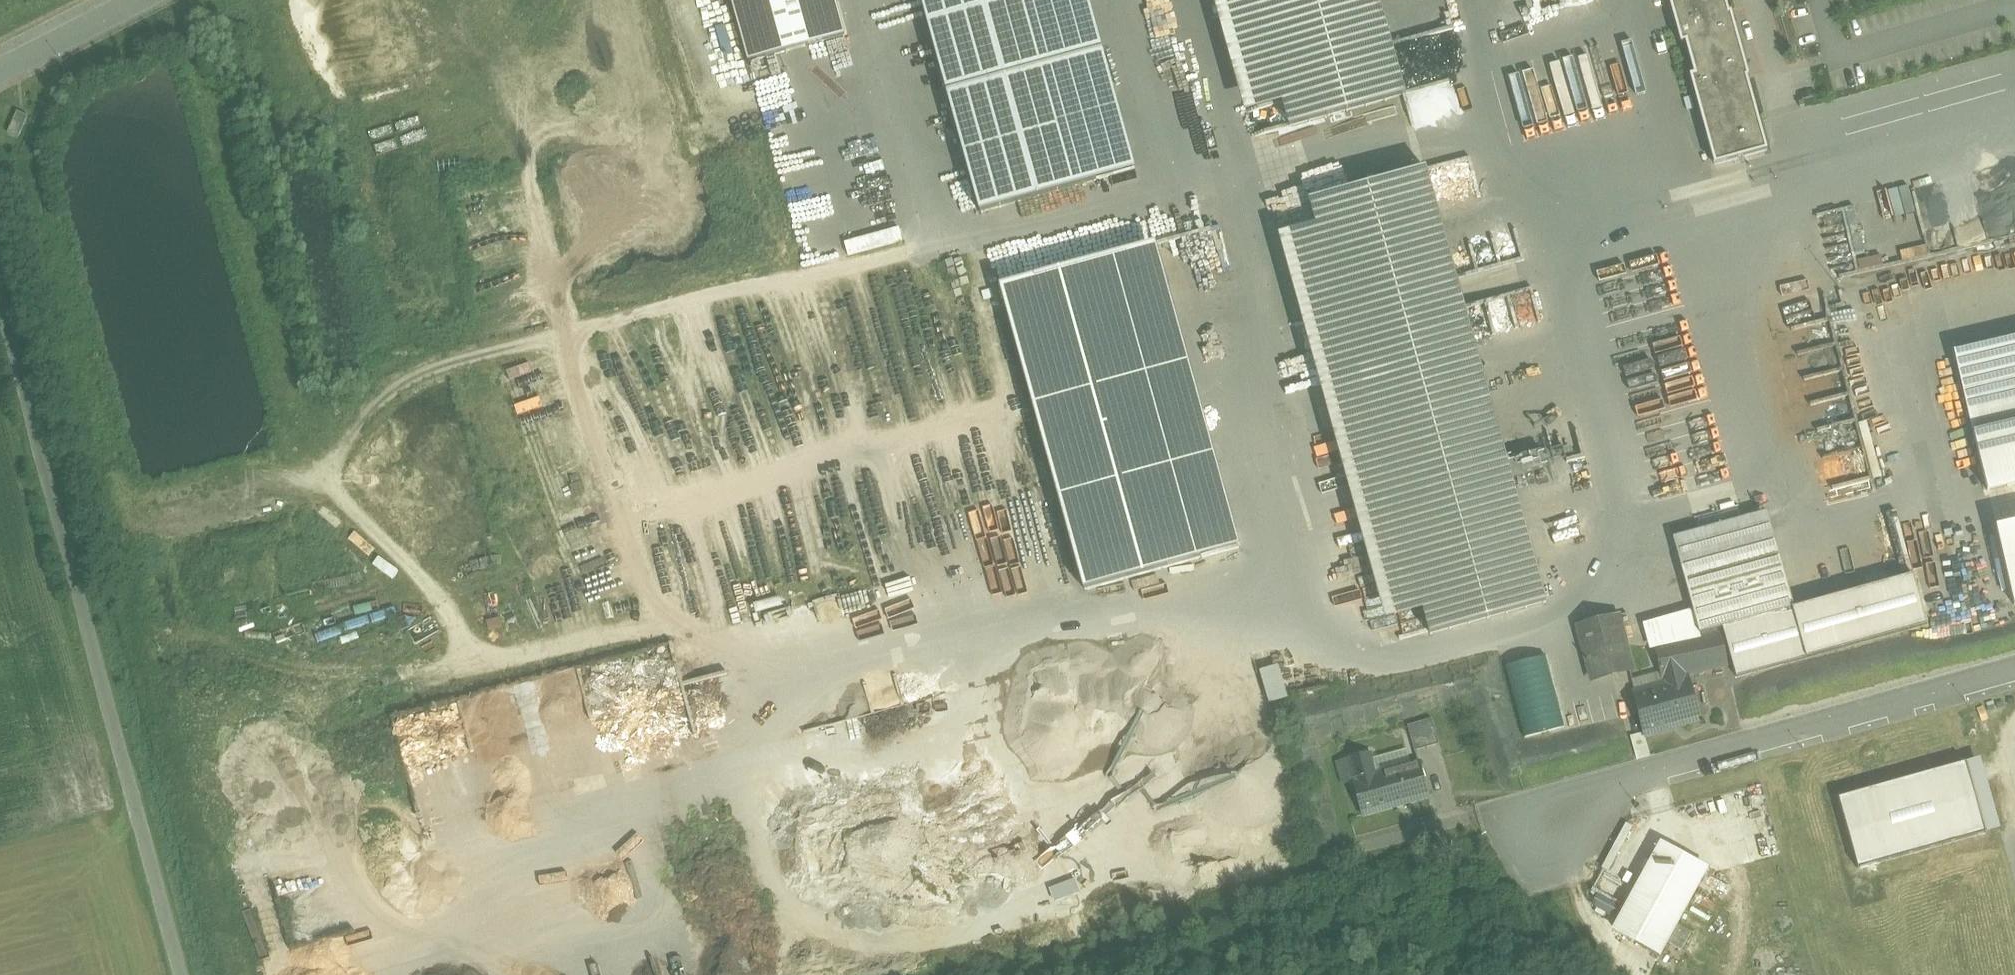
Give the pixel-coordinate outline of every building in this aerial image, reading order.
[(747,60),(847,33),(839,0),(731,0),(747,60)] [(982,214),(1138,170),(1090,0),(922,0),(982,214)] [(1380,0),(1215,0),(1247,113),(1282,104),(1290,129),(1406,96),(1380,0)] [(1682,43),(1686,42),(1695,74),(1690,75),(1715,165),(1742,157),(1768,150),(1748,77),(1750,76),(1745,57),(1732,12),(1729,13),(1726,0),(1670,0),(1682,43)] [(16,112),(9,132),(18,135),(25,116),(16,112)] [(1426,169),(1311,201),(1318,228),(1282,238),(1389,622),(1424,612),(1431,635),(1547,603),(1426,169)] [(2014,235),(2014,180),(1977,189),(1989,240),(2014,235)] [(1155,246),(1001,288),(1086,592),(1239,549),(1155,246)] [(1954,352),(1987,492),(2014,486),(2014,338),(1954,352)] [(1769,512),(1674,539),(1700,634),(1795,608),(1769,512)] [(1996,526),(2014,605),(2014,522),(1996,526)] [(1618,616),(1579,626),(1593,680),(1632,670),(1618,616)] [(1720,633),(1656,646),(1664,685),(1687,679),(1687,674),(1728,665),(1720,633)] [(673,645),(617,657),(621,673),(648,668),(652,685),(660,683),(663,697),(669,696),(678,736),(692,733),(673,645)] [(1565,726),(1546,655),(1506,665),(1524,736),(1565,726)] [(1260,669),(1266,702),(1285,699),(1279,665),(1260,669)] [(1664,685),(1634,694),(1646,735),(1700,720),(1689,678),(1687,679),(1664,685)] [(656,718),(644,719),(644,736),(657,736),(656,718)] [(1432,719),(1409,726),(1416,751),(1439,744),(1432,719)] [(1420,762),(1378,774),(1372,753),(1337,763),(1343,784),(1353,781),(1363,815),(1429,797),(1420,762)] [(1967,760),(1839,796),(1859,867),(1987,831),(1967,760)] [(1710,868),(1660,841),(1612,930),(1661,957),(1710,868)]
